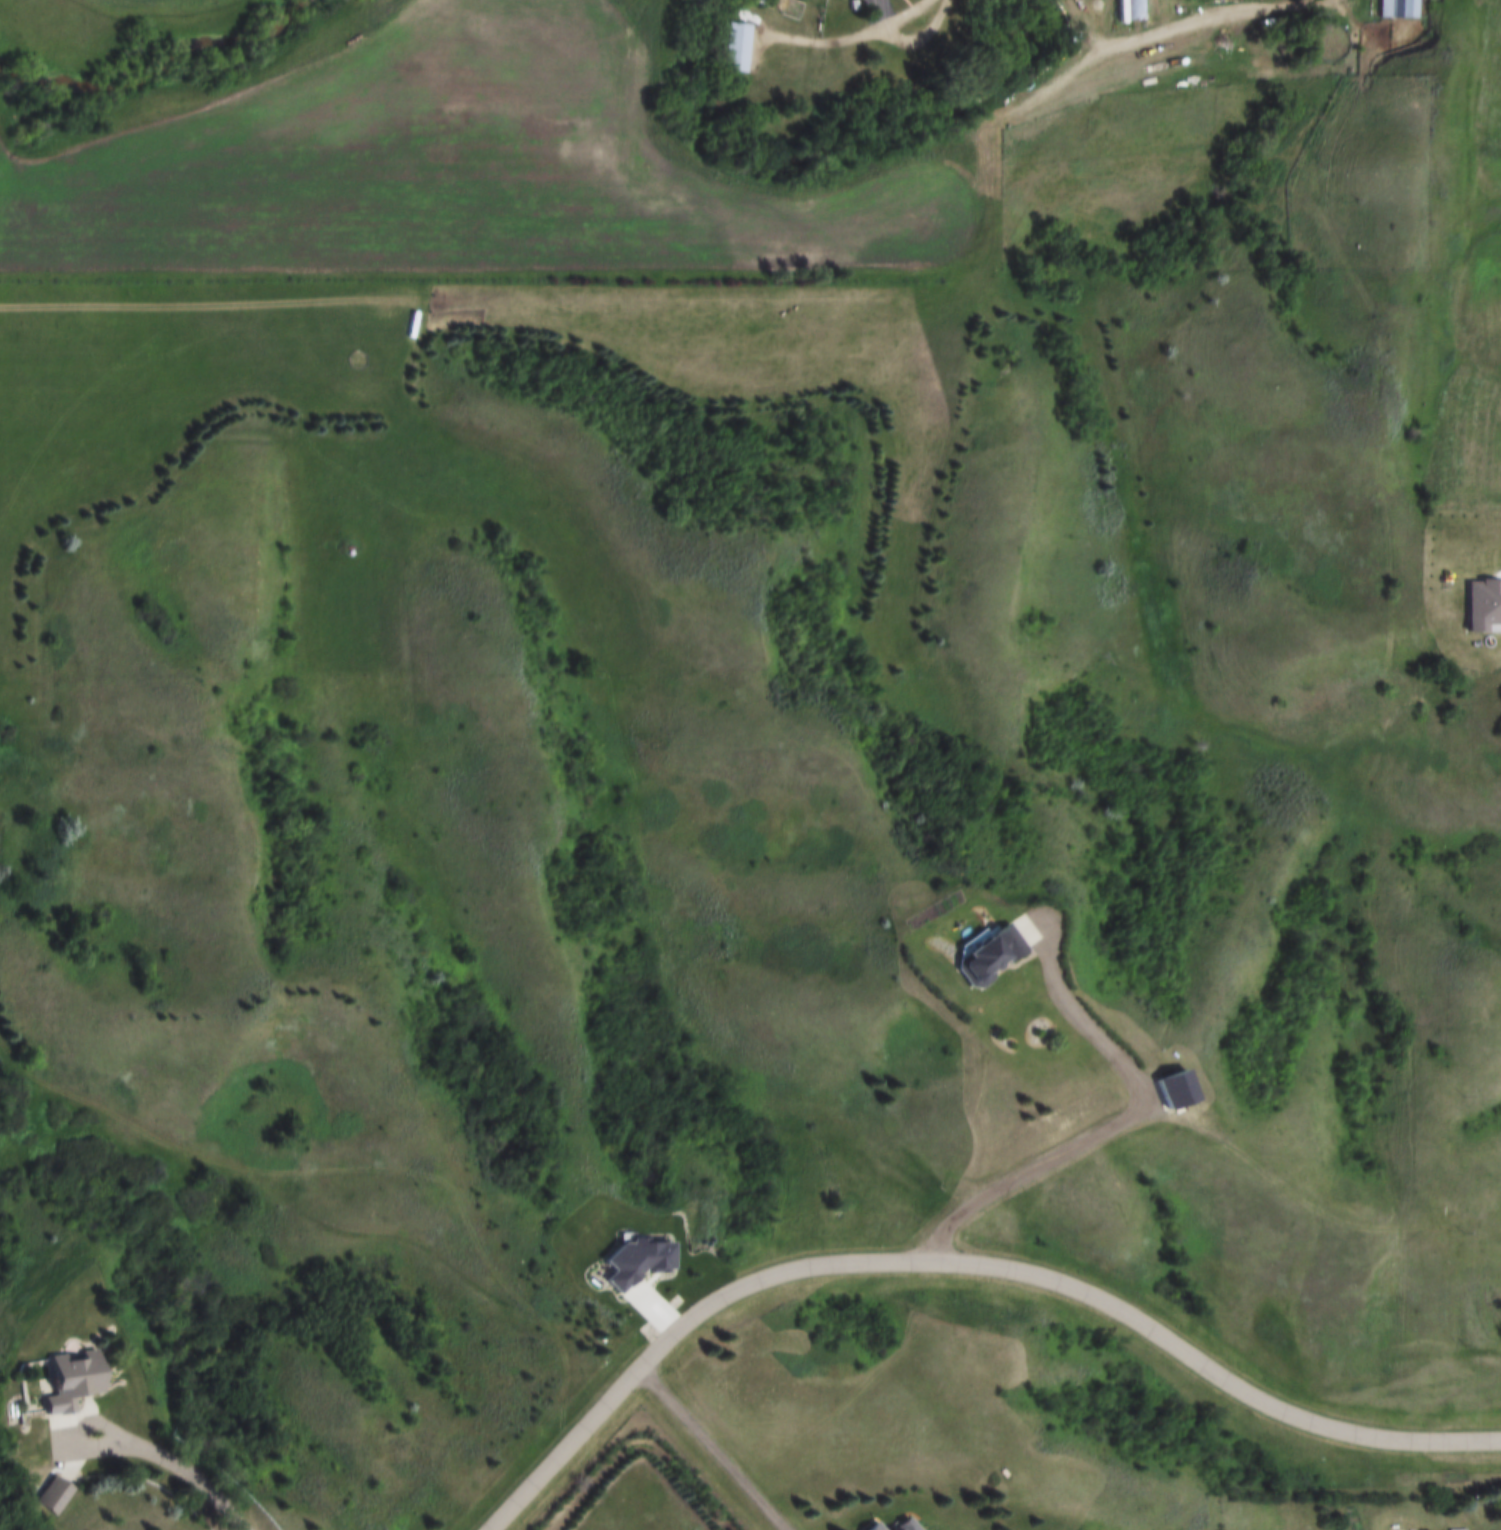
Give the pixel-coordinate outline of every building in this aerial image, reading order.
[(1144,21),(1144,0),(1127,0),(1127,21),(1144,21)] [(1382,18),(1416,18),(1416,0),(1382,0),(1382,18)] [(723,72),(747,73),(750,25),(726,23),(723,72)] [(971,957),(995,991),(1048,955),(1024,921),(971,957)] [(1209,1105),(1200,1072),(1169,1081),(1177,1110),(1172,1111),(1173,1115),(1209,1105)] [(103,1395),(99,1353),(67,1356),(51,1357),(53,1381),(41,1381),(44,1417),(74,1414),(72,1397),(103,1395)] [(53,1517),(72,1490),(52,1477),(34,1503),(53,1517)] [(919,1516),(909,1525),(912,1528),(910,1529),(932,1529),(919,1516)] [(876,1529),(895,1529),(887,1521),(876,1529)]
